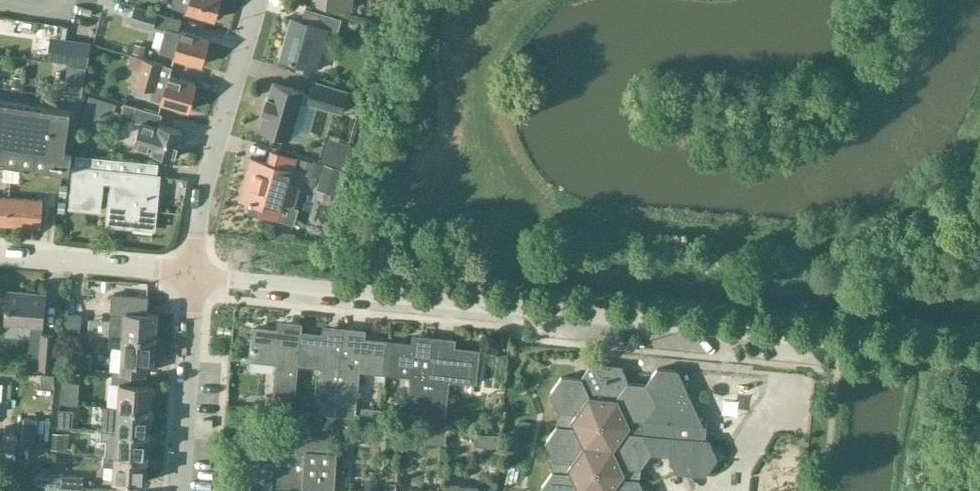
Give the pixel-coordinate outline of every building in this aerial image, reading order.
[(137,7),(163,11),(165,0),(138,0),(137,7)] [(172,3),(187,8),(187,9),(214,17),(219,0),(173,0),(172,3)] [(209,37),(182,30),(182,32),(179,31),(182,21),(157,13),(148,11),(136,7),(131,24),(155,31),(155,28),(165,31),(160,52),(175,56),(175,57),(201,64),(209,37)] [(340,17),(319,11),(305,7),(302,19),(291,16),(279,56),(319,68),(330,28),(336,30),(340,17)] [(91,41),(52,36),(48,60),(88,65),(91,41)] [(146,46),(135,43),(132,52),(143,56),(146,46)] [(152,99),(160,101),(188,109),(196,83),(172,76),(170,75),(172,66),(133,55),(130,66),(142,70),(137,85),(139,86),(155,91),(152,99)] [(82,96),(86,66),(68,64),(64,93),(82,96)] [(303,88),(297,86),(272,79),(268,93),(267,93),(266,96),(266,98),(265,104),(263,106),(262,109),(263,109),(259,125),(289,134),(299,100),(342,112),(349,89),(312,78),(308,92),(302,91),(303,88)] [(350,93),(347,104),(361,108),(364,96),(350,93)] [(69,171),(72,152),(65,151),(71,109),(0,99),(0,162),(69,171)] [(179,144),(182,130),(159,124),(162,114),(126,104),(122,117),(141,122),(135,144),(152,149),(152,151),(175,157),(175,155),(180,154),(182,147),(179,144)] [(352,142),(329,135),(322,159),(345,166),(352,142)] [(88,154),(89,143),(77,141),(76,152),(88,154)] [(298,186),(289,183),(297,157),(272,150),(268,163),(252,158),(240,198),(251,201),(249,211),(260,215),(261,213),(280,218),(284,204),(295,207),(298,195),(300,186),(298,186)] [(111,179),(114,179),(116,157),(76,153),(75,164),(73,163),(68,204),(99,207),(102,178),(111,179)] [(158,162),(116,157),(114,179),(111,179),(108,211),(117,212),(117,221),(152,225),(157,172),(158,162)] [(313,161),(301,157),(297,171),(310,174),(313,161)] [(314,162),(311,174),(320,177),(323,164),(314,162)] [(324,165),(318,183),(337,189),(342,170),(324,165)] [(3,180),(12,180),(12,167),(4,167),(3,180)] [(21,168),(12,167),(12,180),(20,180),(21,168)] [(40,198),(8,196),(6,222),(38,224),(40,198)] [(41,324),(44,293),(6,290),(4,322),(41,324)] [(145,293),(112,291),(111,291),(110,318),(155,322),(156,310),(144,309),(145,293)] [(67,313),(65,330),(79,331),(81,314),(67,313)] [(154,335),(155,322),(110,318),(108,343),(120,344),(118,368),(143,370),(144,359),(157,360),(159,336),(154,335)] [(296,359),(299,328),(299,321),(281,318),(281,327),(253,324),(249,354),(277,357),(273,392),(273,395),(267,395),(266,407),(291,410),(292,394),(296,359)] [(337,400),(346,326),(333,324),(332,332),(299,328),(296,359),(322,362),(318,397),(321,398),(319,413),(336,415),(336,412),(337,400)] [(387,369),(391,338),(357,334),(358,327),(346,326),(337,400),(356,402),(360,366),(387,369)] [(88,353),(90,330),(80,330),(79,352),(88,353)] [(52,365),(54,332),(40,331),(38,360),(38,364),(39,364),(52,365)] [(427,409),(435,334),(423,333),(422,342),(391,338),(387,369),(414,372),(411,407),(427,409)] [(448,336),(435,334),(427,409),(445,411),(449,375),(476,378),(479,348),(447,345),(448,336)] [(39,371),(39,364),(38,364),(38,360),(29,359),(29,371),(39,371)] [(639,480),(640,467),(650,453),(669,454),(676,472),(705,475),(717,457),(709,439),(705,439),(707,422),(702,422),(677,370),(657,368),(646,384),(628,383),(624,373),(615,372),(612,365),(592,363),(583,378),(561,376),(550,393),(558,410),(556,425),(546,442),(553,458),(551,472),(542,488),(543,490),(645,490),(639,480)] [(55,374),(42,373),(41,385),(54,386),(55,374)] [(119,383),(118,404),(149,406),(151,382),(146,382),(146,377),(112,374),(111,382),(119,383)] [(337,400),(336,412),(354,414),(356,402),(337,400)] [(148,430),(149,406),(118,404),(118,406),(105,405),(104,416),(117,417),(116,428),(148,430)] [(74,409),(59,408),(58,426),(72,427),(74,409)] [(45,411),(23,409),(20,435),(42,437),(45,411)] [(441,412),(429,411),(428,420),(440,421),(441,412)] [(415,425),(404,425),(403,441),(414,442),(415,425)] [(146,454),(148,430),(116,428),(115,452),(146,454)] [(54,431),(52,446),(64,446),(65,431),(54,431)] [(298,434),(267,432),(266,457),(244,455),(241,490),(272,490),(273,482),(303,484),(302,490),(324,490),(334,490),(337,449),(330,449),(331,443),(317,442),(317,435),(298,434)] [(488,433),(474,433),(474,446),(487,446),(488,433)] [(1,440),(0,451),(0,456),(16,457),(17,441),(1,440)] [(144,478),(146,454),(115,452),(114,454),(104,454),(103,465),(114,465),(113,476),(144,478)] [(36,472),(35,482),(83,485),(84,475),(36,472)] [(397,481),(385,480),(384,490),(349,488),(349,490),(347,490),(345,490),(397,490),(397,481)] [(83,485),(35,482),(35,484),(59,486),(59,490),(83,490),(83,485)] [(443,490),(477,490),(478,485),(444,483),(443,490)]
